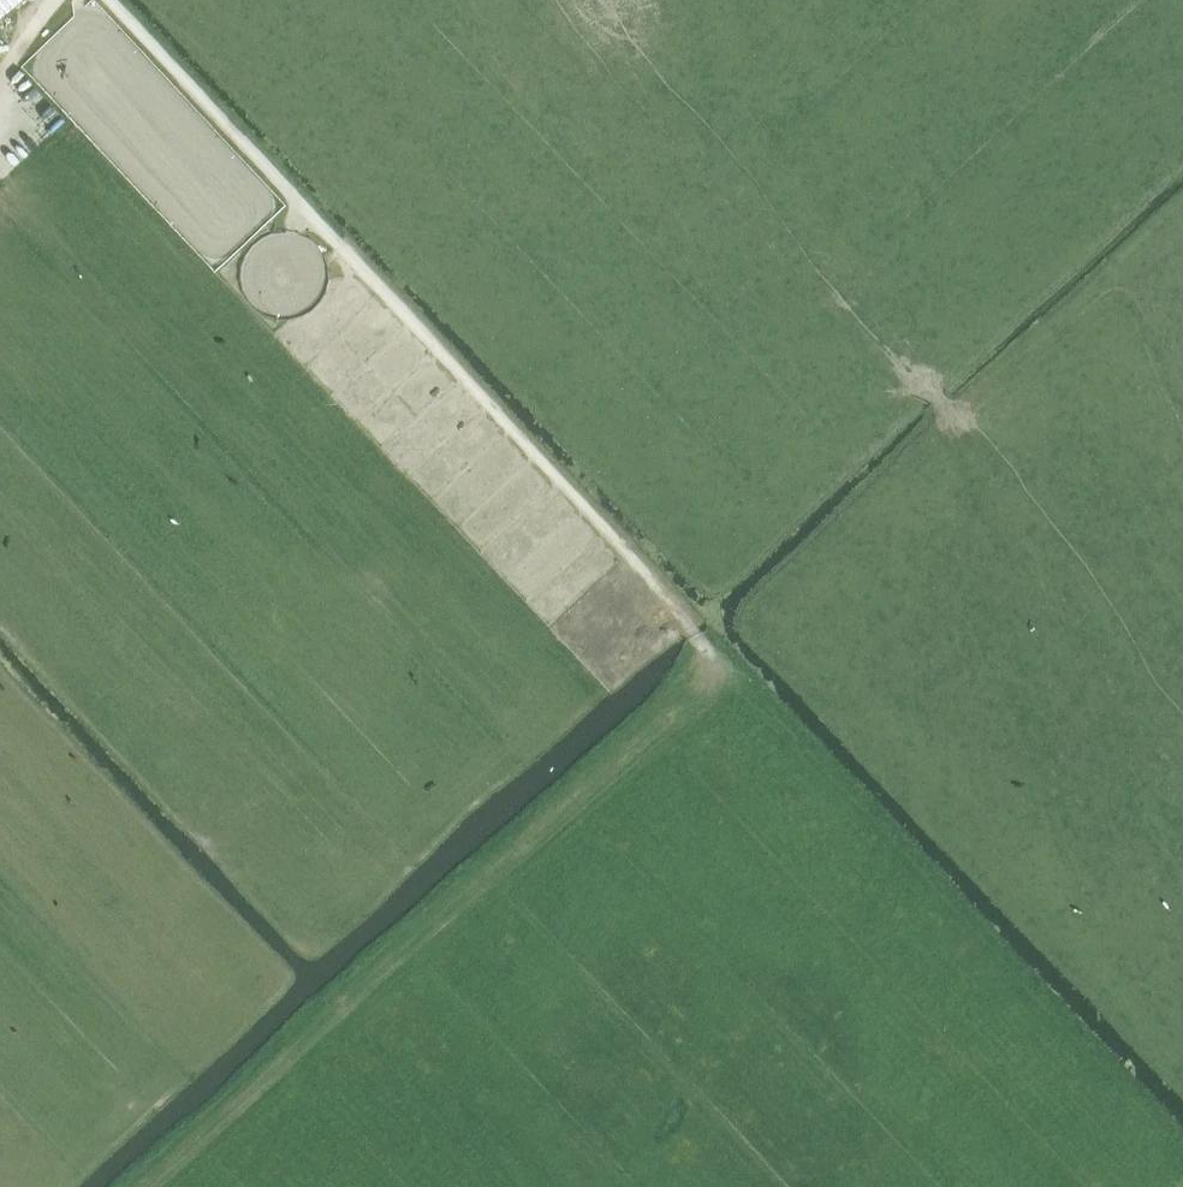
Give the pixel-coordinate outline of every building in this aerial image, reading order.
[(22,0),(0,0),(0,18),(22,0)]
